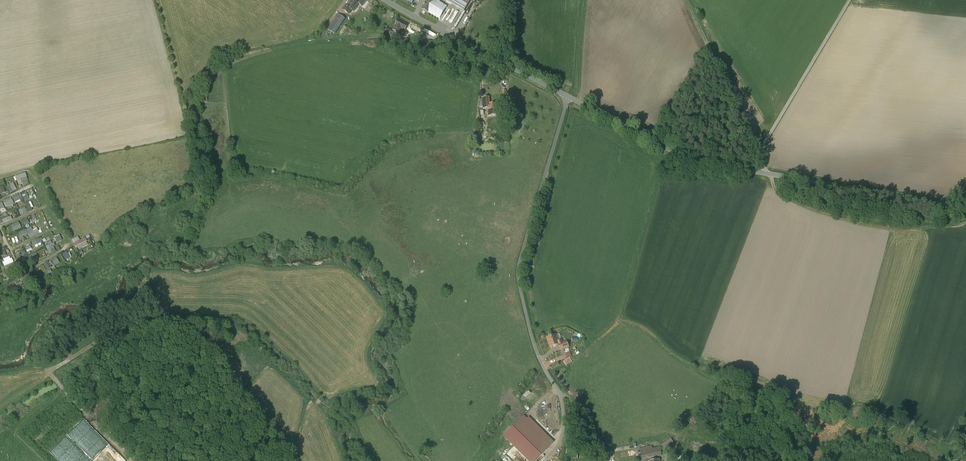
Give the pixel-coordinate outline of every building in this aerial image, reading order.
[(348,8),(352,10),(354,12),(354,11),(355,11),(356,9),(356,8),(359,4),(357,3),(353,0),(348,8)] [(436,1),(435,0),(427,0),(422,9),(429,13),(439,19),(446,7),(436,1)] [(465,10),(470,1),(474,4),(477,0),(448,0),(465,10)] [(349,15),(352,10),(348,8),(346,6),(343,11),(349,15)] [(345,19),(338,15),(328,30),(334,34),(345,19)] [(408,25),(398,20),(392,30),(399,34),(402,29),(405,30),(408,25)] [(491,96),(483,96),(483,108),(489,108),(489,114),(499,114),(499,102),(492,103),(491,96)] [(18,189),(22,188),(20,183),(27,181),(25,173),(13,176),(14,181),(18,180),(20,185),(17,186),(18,189)] [(13,182),(6,185),(9,193),(16,190),(13,182)] [(12,197),(15,203),(23,199),(24,201),(29,199),(25,190),(12,197)] [(11,197),(3,201),(6,207),(13,203),(11,197)] [(18,210),(20,215),(31,211),(27,201),(24,203),(25,207),(18,210)] [(11,216),(8,217),(6,212),(1,214),(2,217),(0,218),(0,222),(1,224),(12,219),(11,216)] [(18,222),(11,225),(14,231),(21,228),(18,222)] [(35,225),(39,233),(45,230),(41,222),(35,225)] [(30,238),(35,236),(31,227),(17,233),(20,241),(24,239),(23,236),(28,234),(30,238)] [(44,243),(54,238),(51,232),(41,237),(44,243)] [(75,248),(77,247),(78,250),(88,245),(85,237),(73,243),(75,248)] [(38,238),(32,241),(36,248),(42,245),(38,238)] [(28,255),(30,254),(29,252),(34,250),(31,242),(24,245),(28,255)] [(54,246),(55,245),(54,243),(46,247),(50,254),(56,251),(54,246)] [(28,267),(25,256),(23,249),(16,251),(21,269),(28,267)] [(65,260),(69,257),(66,250),(61,253),(65,260)] [(34,254),(28,256),(32,264),(37,262),(34,254)] [(1,260),(4,268),(8,266),(10,272),(15,270),(10,256),(1,260)] [(56,257),(51,259),(54,266),(59,263),(56,257)] [(46,270),(51,267),(47,261),(42,264),(46,270)] [(556,335),(547,338),(550,348),(559,345),(563,343),(562,343),(562,340),(558,342),(556,335)] [(567,342),(562,343),(563,343),(559,345),(561,350),(569,348),(567,342)] [(513,427),(541,455),(553,443),(546,435),(544,437),(523,416),(513,427)] [(670,440),(661,447),(663,450),(672,444),(670,440)] [(652,446),(639,449),(641,457),(653,454),(654,458),(660,456),(660,455),(661,455),(659,447),(652,449),(652,446)] [(577,451),(569,451),(569,459),(577,459),(577,451)]
